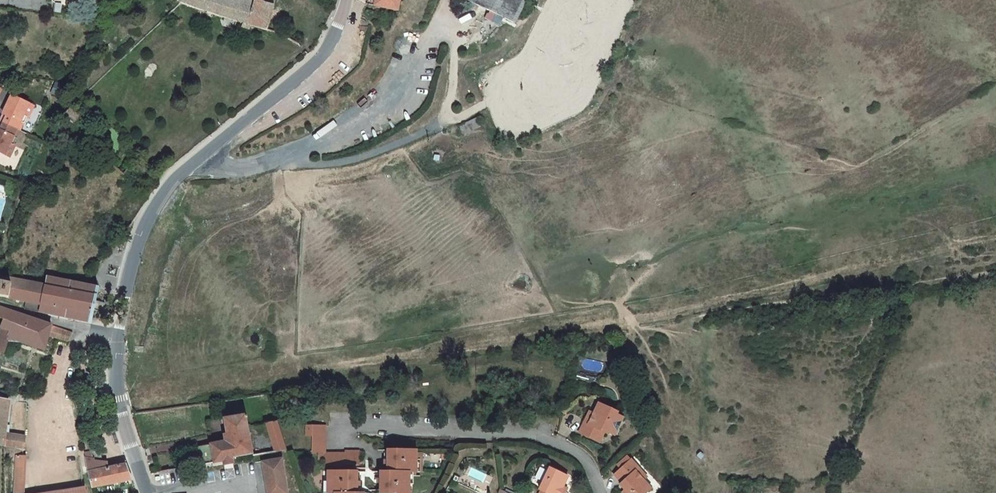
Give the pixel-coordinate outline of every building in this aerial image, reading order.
[(182,2),(243,23),(242,27),(252,30),(253,26),(267,31),(276,0),(262,0),(261,1),(257,0),(183,0),(182,2)] [(376,9),(398,12),(401,0),(378,0),(376,9)] [(519,23),(529,0),(470,0),(519,23)] [(9,157),(14,145),(13,144),(10,143),(23,115),(26,117),(27,118),(33,106),(11,95),(2,113),(6,115),(0,127),(0,153),(9,157)] [(74,106),(64,114),(74,122),(82,113),(74,106)] [(26,117),(23,115),(10,143),(13,144),(26,117)] [(477,118),(460,126),(464,135),(481,128),(477,118)] [(15,299),(15,303),(18,303),(19,300),(25,302),(24,309),(91,324),(91,321),(99,291),(99,287),(85,284),(85,282),(84,282),(83,281),(82,283),(72,281),(72,279),(70,279),(69,281),(61,279),(61,277),(59,276),(58,278),(46,276),(44,284),(38,283),(39,279),(35,278),(34,282),(22,280),(22,277),(19,276),(18,279),(0,275),(0,296),(15,299)] [(49,335),(51,325),(0,306),(0,318),(3,319),(1,327),(11,330),(21,333),(19,339),(44,349),(49,335)] [(49,335),(54,337),(57,327),(51,325),(49,335)] [(0,328),(0,351),(3,352),(7,341),(11,330),(1,327),(0,328)] [(54,337),(56,338),(69,342),(72,332),(57,327),(54,337)] [(21,333),(11,330),(7,341),(19,339),(21,333)] [(3,446),(23,450),(24,437),(8,435),(9,425),(5,424),(8,401),(0,400),(0,446),(3,446)] [(614,416),(615,414),(596,405),(591,415),(586,426),(583,424),(577,435),(598,444),(603,434),(605,435),(606,433),(613,437),(621,419),(614,416)] [(583,424),(586,426),(591,415),(588,413),(583,424)] [(223,418),(228,441),(231,458),(252,454),(248,428),(246,415),(223,418)] [(286,450),(278,426),(275,419),(266,422),(273,452),(286,450)] [(326,427),(306,427),(306,438),(312,438),(313,456),(318,456),(318,462),(325,462),(324,467),(345,467),(345,464),(360,465),(360,452),(346,451),(346,454),(327,454),(327,441),(326,427)] [(231,458),(228,441),(209,445),(212,461),(231,458)] [(89,446),(94,462),(104,462),(97,444),(89,446)] [(212,461),(209,445),(197,447),(200,465),(213,463),(212,461)] [(411,452),(380,453),(379,464),(382,464),(382,473),(373,473),(372,482),(374,482),(374,492),(404,492),(404,485),(403,484),(402,473),(406,473),(406,464),(411,464),(411,452)] [(25,456),(15,455),(13,492),(23,492),(25,456)] [(85,457),(87,472),(93,471),(94,462),(90,456),(85,457)] [(283,478),(280,460),(261,463),(265,481),(283,478)] [(631,461),(615,475),(621,483),(619,485),(626,492),(645,492),(650,489),(635,472),(638,469),(631,461)] [(87,472),(92,487),(131,479),(126,464),(124,464),(108,468),(107,462),(104,462),(94,462),(93,471),(87,472)] [(566,477),(546,469),(537,490),(539,491),(539,492),(558,492),(561,487),(566,477)] [(357,474),(326,473),(326,482),(329,482),(329,492),(354,492),(354,485),(357,485),(357,474)] [(283,478),(265,481),(267,492),(285,492),(283,478)]
